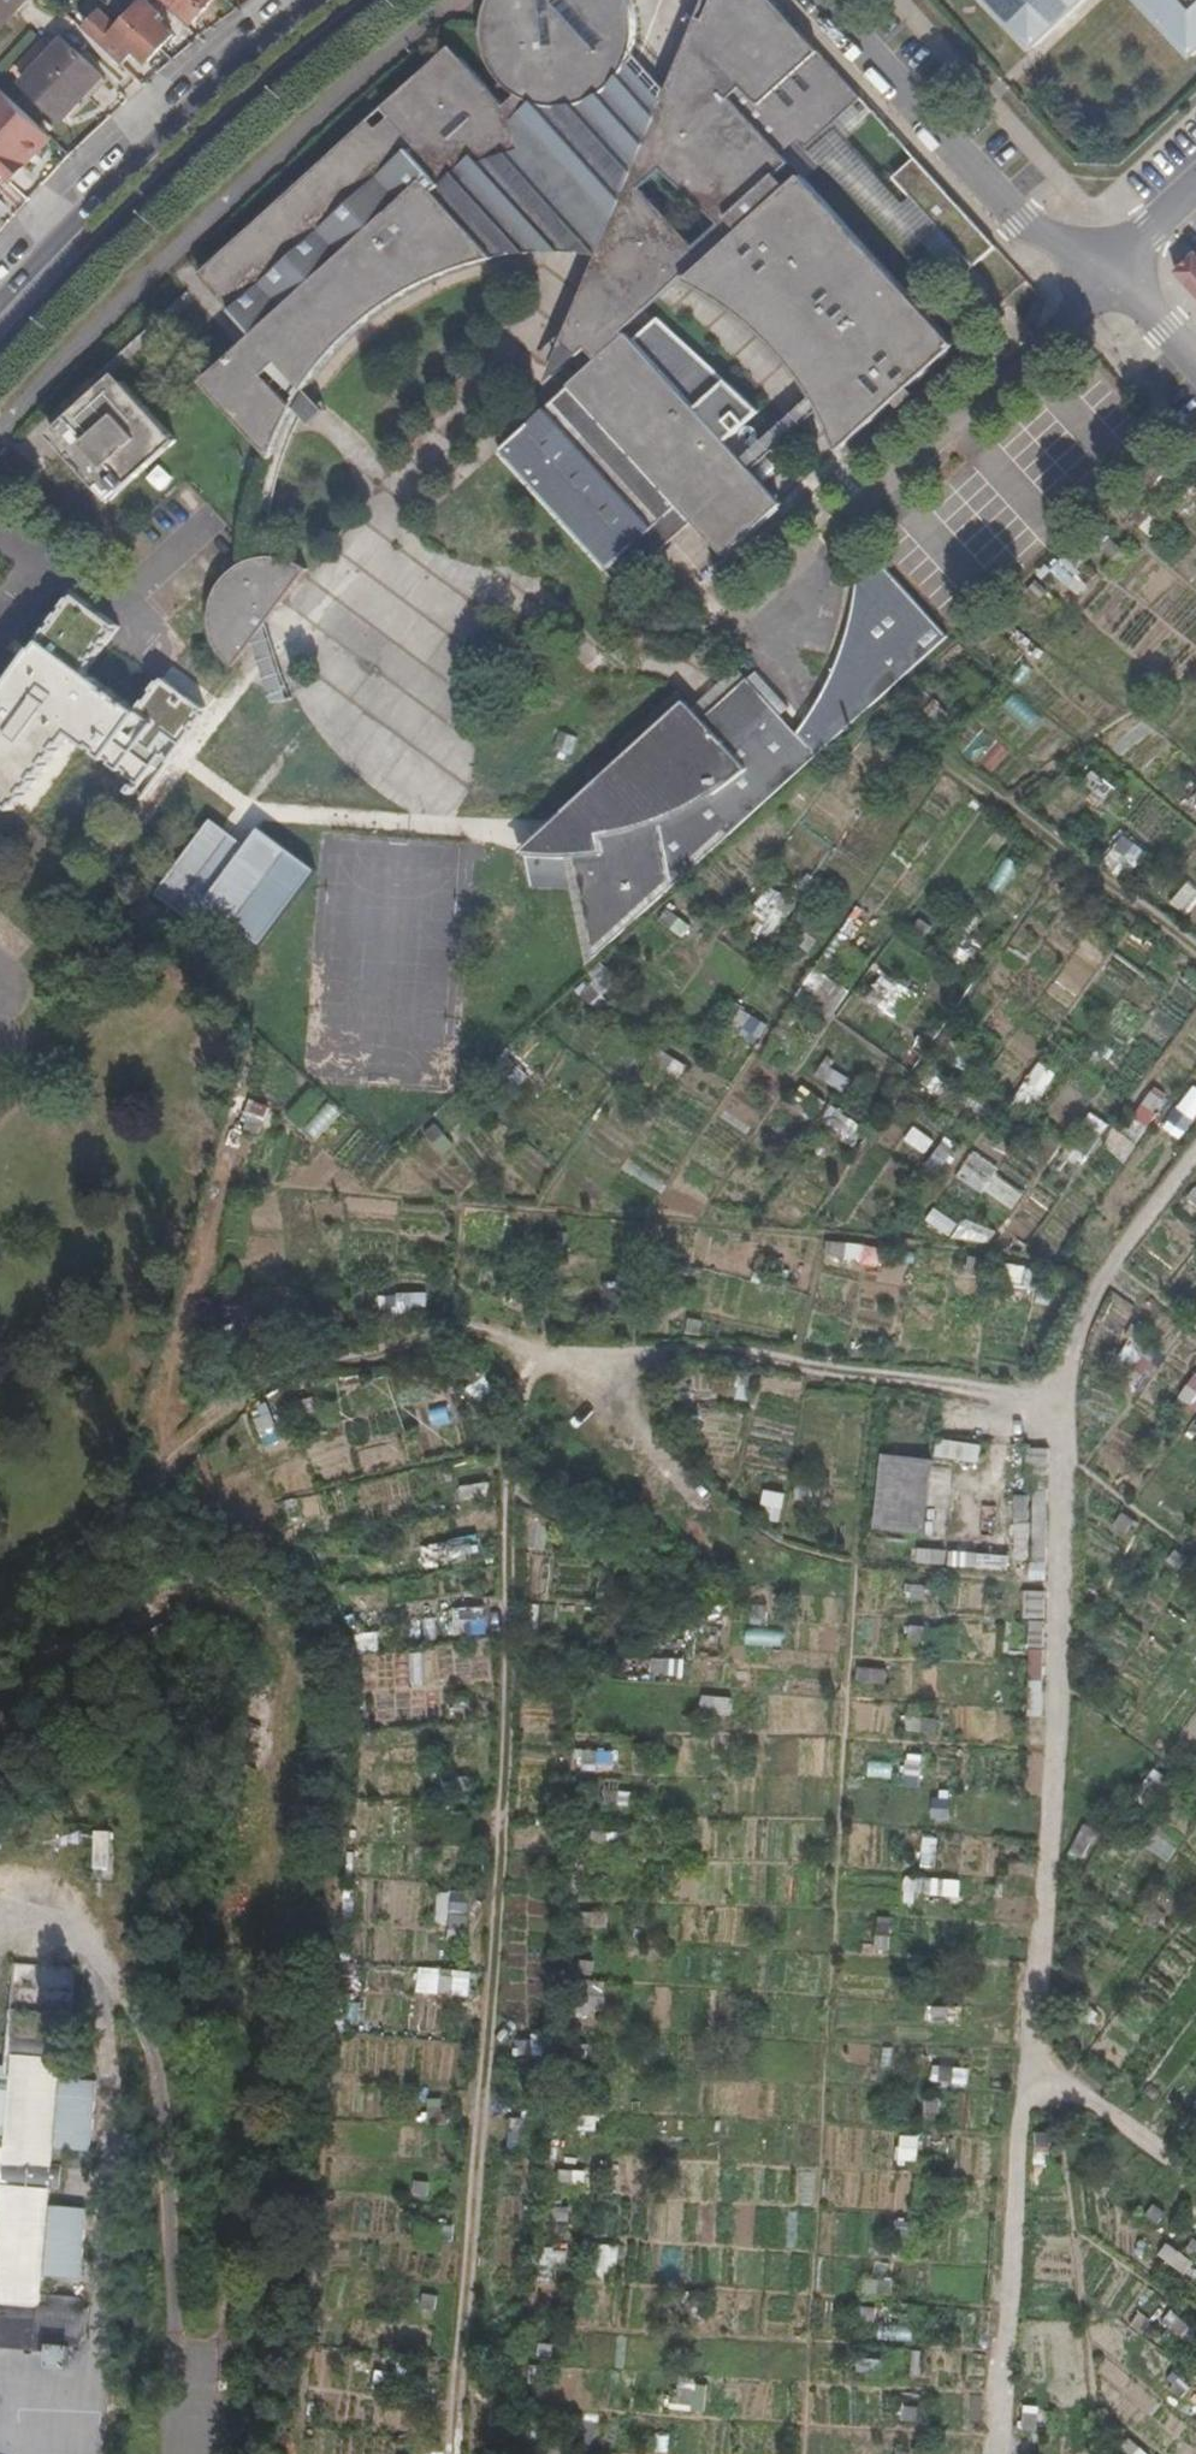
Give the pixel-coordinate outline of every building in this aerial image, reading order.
[(26,0),(0,0),(0,27),(26,0)] [(136,10),(126,0),(106,0),(111,5),(128,21),(136,10)] [(213,0),(169,0),(193,22),(213,0)] [(789,164),(780,155),(797,139),(807,150),(860,100),(770,0),(707,0),(664,99),(656,120),(620,77),(631,63),(635,43),(634,22),(629,5),(627,0),(492,0),(484,25),(484,42),(493,69),(504,85),(493,93),(451,48),(382,110),(391,119),(380,130),(369,120),(200,274),(256,335),(202,381),(271,458),(287,421),(295,406),(249,385),(256,366),(304,390),(335,352),(365,322),(395,301),(415,288),(449,273),(496,259),(475,236),(517,225),(588,226),(610,229),(597,257),(608,259),(638,264),(669,275),(678,267),(685,276),(689,279),(686,283),(729,308),(784,358),(813,397),(819,407),(837,453),(893,405),(898,411),(914,397),(909,391),(955,349),(789,164)] [(1037,54),(1095,0),(987,0),(1037,54)] [(1195,61),(1195,60),(1195,0),(1138,0),(1195,61)] [(128,21),(160,50),(172,37),(156,21),(161,15),(145,1),(136,10),(128,21)] [(85,31),(122,67),(136,53),(147,64),(160,50),(128,21),(111,5),(85,31)] [(58,122),(101,79),(63,40),(19,82),(58,122)] [(656,120),(664,99),(631,63),(620,77),(656,120)] [(9,182),(51,137),(0,89),(0,173),(4,177),(9,182)] [(789,164),(807,150),(797,139),(780,155),(789,164)] [(915,160),(893,180),(976,270),(998,250),(915,160)] [(475,236),(496,259),(536,254),(575,254),(597,257),(610,229),(588,226),(517,225),(475,236)] [(638,264),(608,259),(576,317),(581,321),(588,309),(606,334),(669,275),(638,264)] [(623,332),(685,276),(678,267),(669,275),(606,334),(584,350),(595,361),(626,335),(623,332)] [(1195,300),(1195,267),(1193,269),(1190,267),(1177,279),(1195,300)] [(1025,324),(1034,330),(1044,311),(1034,306),(1025,324)] [(584,350),(606,334),(588,309),(581,321),(576,317),(561,346),(577,358),(584,350)] [(757,482),(747,471),(739,462),(626,335),(595,361),(496,451),(605,571),(677,506),(692,522),(738,481),(747,490),(757,482)] [(249,385),(295,406),(304,390),(256,366),(249,385)] [(109,501),(175,440),(122,380),(119,383),(111,375),(87,396),(93,402),(80,413),(74,408),(50,429),(58,438),(55,441),(109,501)] [(747,471),(819,407),(813,397),(739,462),(747,471)] [(1054,504),(1095,461),(1055,422),(1013,465),(1054,504)] [(782,507),(757,482),(747,490),(738,481),(692,522),(723,558),(782,507)] [(619,587),(692,522),(677,506),(605,571),(619,587)] [(209,627),(212,637),(252,585),(277,606),(303,569),(292,561),(279,559),(264,558),(245,562),(234,567),(222,580),(215,590),(208,610),(209,627)] [(813,708),(793,736),(789,740),(776,726),(781,722),(777,717),(745,680),(699,720),(675,692),(584,772),(588,789),(554,820),(524,818),(516,856),(570,857),(589,959),(850,725),(946,640),(876,562),(855,582),(848,622),(834,664),(813,708)] [(29,604),(57,625),(77,599),(48,577),(29,604)] [(252,585),(212,637),(214,645),(222,656),(233,666),(250,642),(265,622),(277,606),(252,585)] [(250,642),(256,662),(271,642),(265,622),(250,642)] [(271,642),(256,662),(268,700),(288,699),(271,642)] [(752,674),(745,680),(777,717),(785,710),(752,674)] [(789,740),(793,736),(781,722),(776,726),(789,740)] [(1083,784),(1094,793),(1104,781),(1093,772),(1083,784)] [(1103,806),(1116,791),(1104,781),(1094,793),(1092,797),(1103,806)] [(264,947),(315,868),(257,831),(248,844),(207,818),(156,897),(200,925),(208,912),(264,947)] [(1126,880),(1147,852),(1123,835),(1102,863),(1126,880)] [(1004,895),(1018,862),(1001,855),(987,889),(1004,895)] [(1169,903),(1181,912),(1195,893),(1195,885),(1188,879),(1169,903)] [(749,912),(772,932),(795,908),(773,887),(749,912)] [(598,1007),(614,977),(597,968),(582,999),(598,1007)] [(829,1023),(850,991),(815,968),(794,1000),(829,1023)] [(901,1011),(913,991),(882,973),(871,993),(901,1011)] [(734,1002),(722,1019),(756,1042),(768,1025),(734,1002)] [(1039,1099),(1055,1073),(1037,1063),(1021,1089),(1039,1099)] [(822,1064),(816,1078),(847,1092),(853,1078),(822,1064)] [(854,1141),(864,1123),(800,1088),(790,1106),(854,1141)] [(270,1106),(256,1101),(246,1128),(260,1133),(270,1106)] [(934,1141),(915,1126),(905,1139),(925,1154),(934,1141)] [(1103,1152),(1126,1163),(1134,1147),(1111,1136),(1103,1152)] [(998,1171),(974,1152),(956,1175),(981,1194),(998,1171)] [(961,1218),(954,1235),(974,1243),(981,1226),(961,1218)] [(824,1242),(823,1260),(879,1263),(880,1246),(824,1242)] [(1037,1289),(1040,1269),(1011,1265),(1008,1285),(1037,1289)] [(426,1306),(426,1291),(380,1292),(380,1306),(426,1306)] [(1178,1397),(1192,1406),(1195,1400),(1195,1373),(1194,1372),(1178,1397)] [(265,1402),(248,1413),(270,1448),(288,1437),(265,1402)] [(936,1455),(979,1462),(982,1445),(939,1437),(936,1455)] [(926,1532),(929,1455),(878,1453),(875,1530),(926,1532)] [(489,1481),(459,1484),(461,1505),(492,1502),(489,1481)] [(760,1516),(780,1520),(785,1490),(766,1487),(760,1516)] [(1043,1494),(1015,1494),(1014,1557),(1030,1558),(1030,1578),(1040,1578),(1043,1494)] [(437,1562),(481,1557),(478,1534),(434,1539),(437,1562)] [(945,1564),(946,1549),(917,1547),(916,1562),(945,1564)] [(1189,1559),(1176,1549),(1167,1561),(1180,1570),(1189,1559)] [(949,1567),(1008,1569),(1008,1552),(949,1550),(949,1567)] [(1024,1589),(1023,1616),(1045,1617),(1046,1590),(1024,1589)] [(421,1613),(422,1637),(486,1634),(485,1605),(449,1606),(449,1612),(421,1613)] [(1029,1619),(1027,1675),(1043,1676),(1045,1619),(1029,1619)] [(746,1625),(744,1642),(781,1647),(783,1630),(746,1625)] [(424,1682),(423,1651),(410,1651),(411,1682),(424,1682)] [(885,1684),(887,1668),(857,1666),(856,1681),(885,1684)] [(700,1714),(731,1714),(731,1693),(700,1693),(700,1714)] [(577,1747),(576,1767),(615,1768),(616,1748),(577,1747)] [(440,1793),(468,1792),(467,1776),(440,1777),(440,1793)] [(919,1813),(946,1812),(945,1795),(918,1797),(919,1813)] [(1098,1831),(1084,1824),(1070,1852),(1084,1859),(1098,1831)] [(114,1825),(93,1826),(94,1878),(114,1878),(114,1825)] [(903,1874),(902,1896),(959,1899),(960,1877),(903,1874)] [(464,1929),(469,1893),(451,1890),(446,1926),(464,1929)] [(64,2004),(66,1968),(18,1966),(16,2002),(64,2004)] [(468,1996),(470,1970),(438,1968),(436,1994),(468,1996)] [(1083,2006),(1070,2029),(1085,2037),(1097,2014),(1083,2006)] [(3,2077),(15,2078),(59,2082),(59,2061),(70,2061),(74,2015),(9,2010),(3,2077)] [(929,2079),(966,2084),(969,2066),(932,2060),(929,2079)] [(15,2078),(12,2140),(53,2144),(59,2082),(15,2078)] [(918,2159),(919,2134),(897,2133),(895,2158),(918,2159)] [(12,2140),(0,2141),(0,2206),(7,2207),(0,2275),(0,2348),(48,2352),(48,2344),(76,2347),(88,2341),(90,2305),(78,2296),(41,2293),(49,2190),(61,2190),(61,2165),(53,2166),(53,2144),(12,2140)] [(715,2242),(716,2207),(702,2207),(701,2242),(715,2242)] [(597,2242),(594,2276),(615,2278),(619,2244),(597,2242)] [(1195,2280),(1195,2277),(1195,2259),(1164,2243),(1156,2259),(1195,2280)] [(541,2248),(543,2265),(569,2263),(567,2245),(541,2248)] [(891,2278),(863,2277),(862,2292),(891,2292),(891,2278)] [(878,2323),(877,2339),(910,2341),(911,2325),(878,2323)] [(886,2373),(886,2357),(855,2355),(854,2372),(886,2373)] [(1195,2406),(1195,2378),(1185,2368),(1169,2385),(1194,2408),(1195,2406)] [(1021,2428),(1038,2429),(1040,2403),(1023,2402),(1021,2428)]
